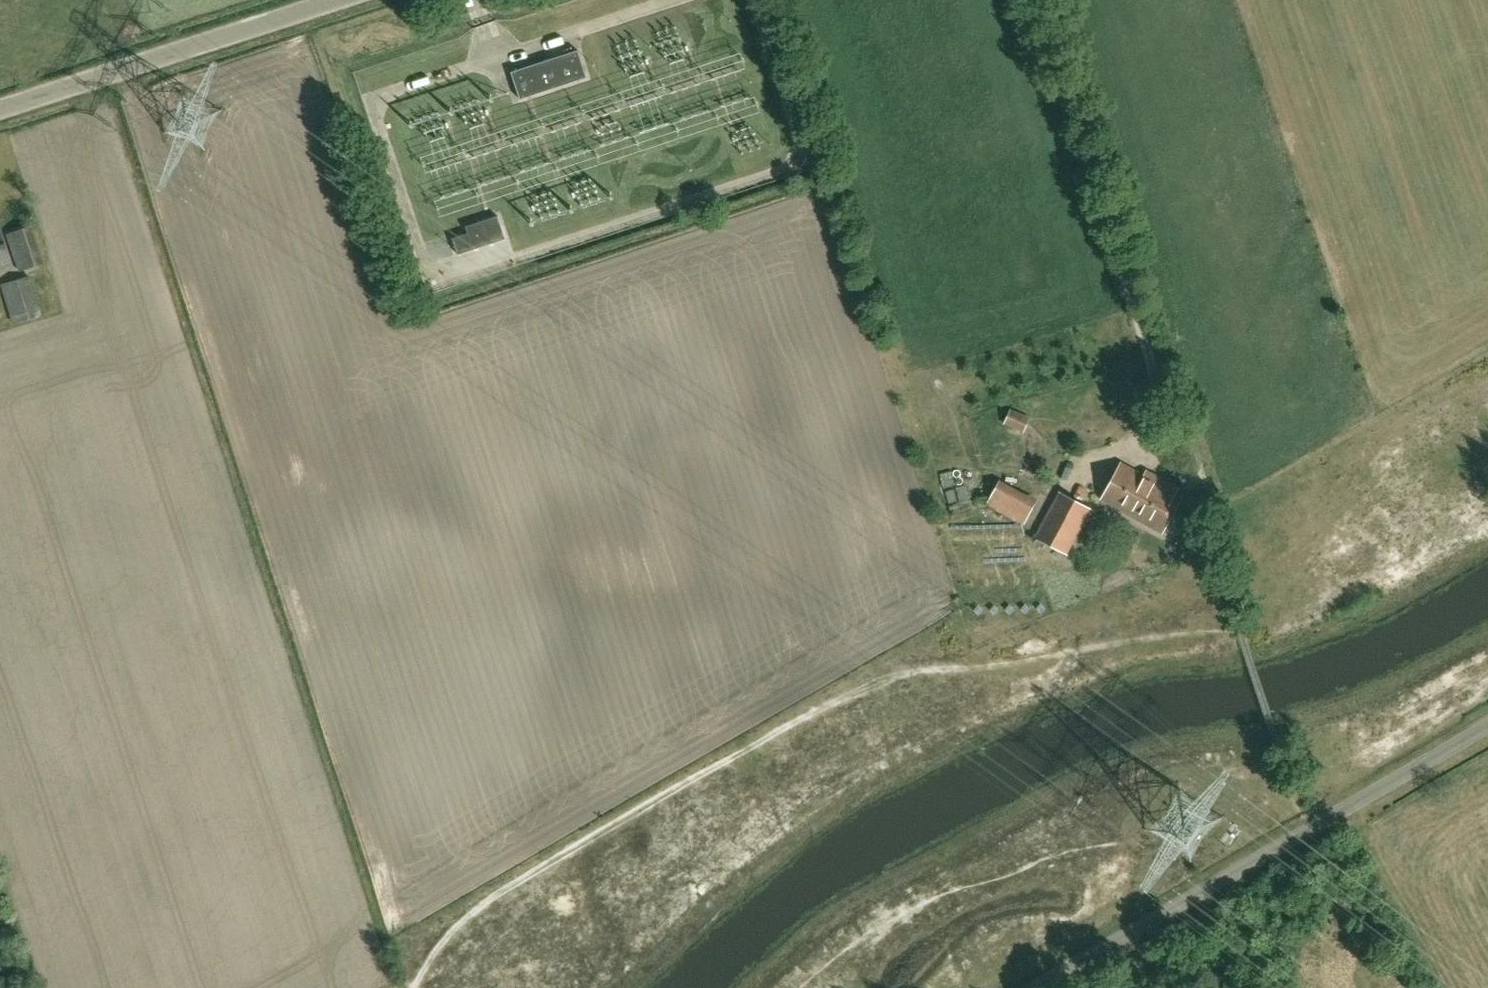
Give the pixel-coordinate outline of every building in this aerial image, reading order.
[(588,78),(579,50),(512,72),(521,99),(588,78)] [(453,238),(458,253),(506,238),(499,215),(466,226),(469,233),(453,238)] [(33,226),(10,233),(21,271),(44,264),(33,226)] [(2,229),(0,230),(0,265),(12,261),(2,229)] [(43,315),(31,275),(1,284),(13,324),(43,315)] [(1023,428),(1027,415),(1007,408),(1002,421),(1023,428)] [(1103,499),(1162,531),(1181,497),(1175,493),(1177,488),(1147,472),(1144,477),(1122,465),(1103,499)] [(993,509),(1036,527),(1044,507),(1001,489),(993,509)] [(1038,537),(1066,552),(1089,509),(1061,494),(1038,537)]
